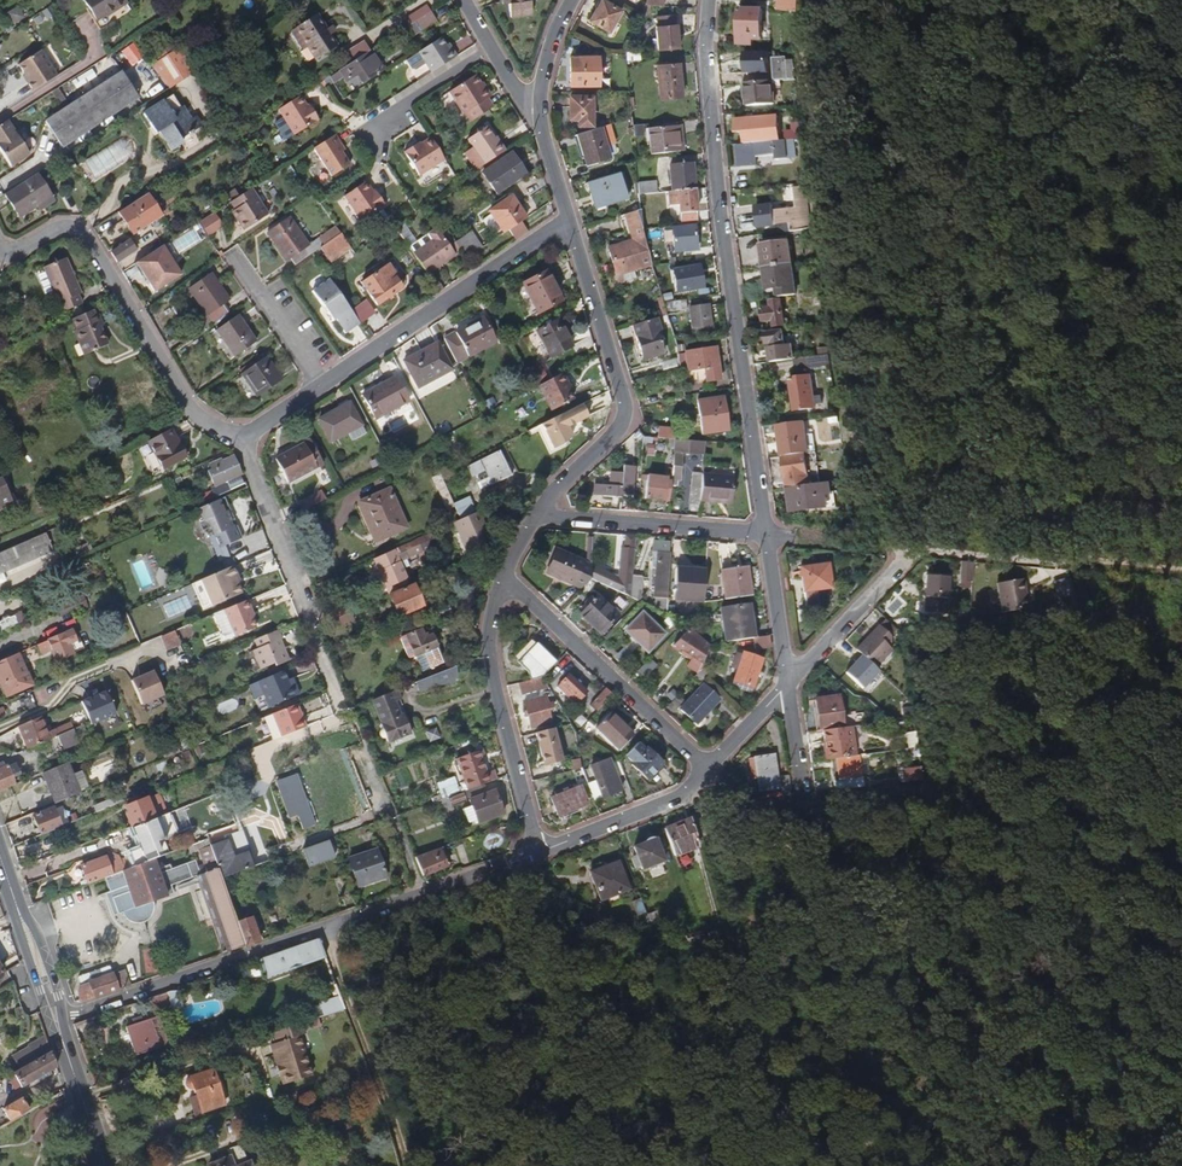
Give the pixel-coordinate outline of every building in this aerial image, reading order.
[(127,4),(124,0),(85,0),(103,28),(121,17),(117,10),(127,4)] [(537,0),(506,0),(506,8),(511,8),(512,22),(534,21),(533,7),(537,7),(537,0)] [(622,12),(604,0),(602,0),(588,22),(608,35),(622,12)] [(799,0),(779,0),(778,10),(798,11),(799,0)] [(419,20),(435,11),(432,5),(411,17),(415,23),(419,20)] [(19,7),(7,14),(14,26),(26,19),(19,7)] [(52,7),(43,13),(48,21),(58,15),(52,7)] [(762,42),(763,11),(740,10),(739,46),(752,47),(753,42),(762,42)] [(441,19),(435,11),(419,20),(425,29),(441,19)] [(336,43),(318,15),(292,31),(298,40),(304,36),(309,44),(316,56),(336,43)] [(682,50),(680,25),(678,25),(678,16),(660,17),(660,27),(659,27),(660,51),(682,50)] [(309,44),(304,36),(298,40),(303,47),(309,44)] [(359,58),(375,48),(369,38),(352,49),(359,58)] [(433,74),(458,58),(453,50),(449,52),(446,47),(441,39),(419,53),(426,64),(433,74)] [(159,60),(153,64),(171,89),(196,72),(179,47),(173,51),(166,41),(152,51),(159,60)] [(387,69),(375,48),(359,58),(344,67),(349,74),(351,78),(361,72),(367,82),(387,69)] [(33,90),(57,74),(40,50),(18,64),(29,81),(27,82),(33,90)] [(426,64),(419,53),(407,61),(412,70),(416,71),(426,64)] [(600,86),(601,59),(572,58),(572,86),(600,86)] [(798,80),(796,59),(786,60),(787,81),(798,80)] [(787,81),(786,60),(776,60),(778,82),(787,81)] [(682,97),(680,65),(659,66),(661,99),(682,97)] [(349,74),(344,67),(324,80),(328,87),(334,83),(335,83),(349,74)] [(93,68),(73,80),(78,88),(98,76),(93,68)] [(62,146),(138,96),(122,70),(70,104),(63,109),(45,120),(62,146)] [(472,124),(495,110),(489,101),(491,99),(476,77),(451,94),(465,116),(466,115),(472,124)] [(775,105),(774,82),(770,83),(748,84),(750,107),(775,105)] [(63,109),(70,104),(59,87),(52,91),(63,109)] [(309,105),(302,94),(280,108),(297,134),(320,119),(314,108),(312,109),(309,105)] [(182,134),(204,121),(199,113),(193,116),(185,103),(174,109),(167,97),(146,109),(154,123),(158,120),(173,146),(185,139),(182,134)] [(593,125),(593,98),(572,98),(572,119),(580,119),(580,125),(593,125)] [(10,119),(0,125),(0,147),(12,166),(31,154),(10,119)] [(781,142),(779,119),(767,120),(758,121),(738,123),(739,133),(768,131),(770,143),(777,143),(781,142)] [(611,158),(603,127),(577,135),(586,166),(611,158)] [(676,153),(674,127),(654,129),(656,154),(676,153)] [(507,151),(500,142),(497,144),(495,140),(487,129),(469,140),(474,148),(486,165),(507,151)] [(441,132),(433,137),(437,142),(444,138),(441,132)] [(337,136),(315,150),(333,178),(352,166),(344,152),(340,146),(342,144),(337,136)] [(446,160),(431,138),(420,146),(416,148),(415,146),(405,153),(420,177),(446,160)] [(791,158),(790,142),(781,142),(777,143),(770,143),(757,144),(757,146),(742,147),(744,168),(760,166),(759,157),(780,155),(780,159),(791,158)] [(486,165),(474,148),(464,154),(476,172),(486,165)] [(499,194),(528,175),(514,152),(484,172),(499,194)] [(695,189),(693,163),(673,165),(674,191),(695,189)] [(49,205),(59,199),(41,172),(9,193),(24,217),(47,202),(49,205)] [(629,200),(621,174),(589,183),(597,209),(629,200)] [(639,181),(639,192),(657,191),(657,180),(639,181)] [(387,206),(381,197),(379,198),(376,193),(369,183),(347,198),(364,222),(387,206)] [(253,189),(246,193),(241,186),(229,194),(233,201),(232,203),(237,211),(234,213),(245,231),(270,216),(253,189)] [(813,230),(809,187),(801,188),(803,200),(798,201),(799,209),(776,211),(778,226),(792,224),(792,234),(813,230)] [(697,224),(695,189),(674,191),(672,192),(673,206),(683,205),(684,226),(697,224)] [(135,235),(166,215),(150,191),(119,211),(135,235)] [(529,218),(513,195),(493,209),(508,232),(512,229),(525,221),(529,218)] [(651,265),(641,230),(635,211),(615,218),(623,243),(609,247),(619,283),(626,281),(623,273),(633,271),(651,265)] [(215,214),(201,223),(209,236),(223,227),(215,214)] [(300,263),(321,249),(323,247),(324,246),(320,240),(319,239),(310,246),(291,218),(274,230),(293,258),(295,256),(300,263)] [(525,221),(512,229),(519,239),(531,231),(525,221)] [(696,248),(694,227),(672,229),(674,250),(696,248)] [(324,246),(342,234),(338,228),(320,240),(324,246)] [(448,263),(458,255),(440,229),(431,235),(435,240),(415,254),(428,273),(446,260),(448,263)] [(484,248),(473,232),(457,242),(468,259),(484,248)] [(331,263),(352,249),(342,234),(324,246),(323,247),(321,249),(331,263)] [(119,262),(139,249),(133,240),(113,253),(116,257),(119,262)] [(792,265),(789,243),(763,247),(766,269),(792,265)] [(152,273),(172,260),(163,247),(143,259),(152,273)] [(82,295),(66,259),(44,268),(63,313),(82,304),(79,296),(82,295)] [(182,276),(172,260),(152,273),(162,289),(182,276)] [(677,272),(677,264),(665,265),(666,273),(677,272)] [(796,295),(792,265),(766,269),(770,292),(779,290),(781,298),(796,295)] [(705,286),(701,266),(682,269),(684,280),(680,281),(681,290),(705,286)] [(404,289),(390,268),(365,284),(379,305),(404,289)] [(562,299),(545,270),(524,281),(540,311),(562,299)] [(633,271),(623,273),(626,281),(635,278),(633,271)] [(224,303),(230,299),(212,273),(191,287),(209,313),(195,322),(201,331),(230,311),(224,303)] [(362,324),(330,279),(314,290),(324,306),(327,304),(330,310),(328,311),(335,321),(337,319),(347,334),(362,324)] [(440,282),(436,285),(441,292),(444,289),(440,282)] [(686,307),(685,299),(668,301),(669,308),(686,307)] [(783,322),(780,299),(770,301),(770,307),(761,309),(763,323),(773,321),(774,327),(789,325),(788,321),(783,322)] [(710,326),(708,304),(688,307),(690,328),(710,326)] [(109,346),(100,323),(102,322),(99,315),(96,316),(94,310),(72,320),(77,333),(82,345),(81,345),(85,356),(109,346)] [(258,341),(239,314),(217,329),(236,356),(258,341)] [(495,341),(482,318),(444,338),(457,362),(495,341)] [(666,355),(659,333),(663,331),(659,318),(634,326),(645,362),(666,355)] [(572,345),(558,319),(537,330),(551,356),(572,345)] [(180,322),(168,330),(172,335),(183,327),(180,322)] [(764,333),(762,323),(750,325),(752,335),(764,333)] [(830,354),(825,323),(813,325),(817,350),(814,350),(815,357),(830,354)] [(793,360),(791,349),(784,350),(781,332),(765,335),(766,346),(771,345),(771,348),(769,348),(771,363),(793,360)] [(420,386),(453,368),(439,341),(406,359),(420,386)] [(720,379),(716,346),(685,350),(688,369),(705,367),(706,381),(720,379)] [(797,370),(831,365),(830,354),(815,357),(796,360),(797,370)] [(283,378),(268,355),(242,372),(258,395),(283,378)] [(574,400),(565,383),(567,382),(562,372),(540,384),(553,410),(574,400)] [(375,418),(409,399),(396,375),(362,394),(375,418)] [(817,408),(812,376),(790,379),(795,411),(817,408)] [(492,397),(484,402),(488,409),(496,404),(492,397)] [(728,431),(724,398),(698,401),(702,434),(728,431)] [(363,423),(351,401),(321,417),(333,439),(363,423)] [(576,433),(572,424),(593,414),(588,402),(547,422),(558,446),(566,442),(576,433)] [(809,454),(804,423),(779,427),(784,458),(809,454)] [(676,440),(677,429),(659,428),(658,439),(674,440),(676,440)] [(187,457),(174,433),(151,444),(164,469),(187,457)] [(704,456),(705,442),(676,440),(674,440),(671,480),(680,481),(682,455),(704,456)] [(324,463),(313,441),(308,444),(306,442),(278,458),(291,482),(324,463)] [(508,469),(499,451),(473,464),(482,482),(508,469)] [(243,474),(236,456),(204,470),(211,486),(207,488),(211,497),(225,491),(221,483),(243,474)] [(810,475),(806,456),(784,460),(787,479),(810,475)] [(633,496),(635,466),(624,465),(624,472),(613,472),(611,486),(596,485),(595,497),(623,499),(623,495),(633,496)] [(702,472),(703,470),(695,469),(693,500),(700,501),(700,499),(702,472)] [(731,501),(733,475),(702,472),(700,499),(731,501)] [(13,490),(11,491),(9,488),(7,489),(2,479),(0,480),(0,510),(18,501),(13,490)] [(670,502),(671,483),(666,483),(667,480),(647,479),(646,500),(670,502)] [(827,508),(825,495),(828,494),(827,483),(790,489),(794,513),(827,508)] [(411,526),(392,488),(363,502),(382,540),(411,526)] [(469,496),(467,491),(454,497),(456,501),(469,496)] [(306,510),(327,498),(323,492),(302,503),(306,510)] [(236,540),(231,529),(229,524),(224,513),(222,514),(220,510),(226,507),(222,499),(191,513),(196,526),(201,524),(206,526),(207,529),(211,538),(206,541),(215,562),(224,558),(219,548),(236,540)] [(233,523),(226,507),(220,510),(222,514),(224,513),(229,524),(233,523)] [(489,539),(481,522),(484,521),(479,510),(454,521),(467,549),(489,539)] [(492,538),(484,521),(481,522),(489,539),(492,538)] [(207,529),(206,526),(201,524),(196,526),(199,532),(207,529)] [(235,528),(231,529),(236,540),(240,538),(235,528)] [(636,554),(636,537),(625,536),(625,554),(636,554)] [(413,582),(403,557),(425,548),(420,537),(375,557),(391,594),(401,590),(400,587),(413,582)] [(592,570),(593,567),(558,551),(548,573),(581,589),(592,579),(592,570)] [(636,600),(636,554),(625,554),(625,576),(622,576),(622,593),(636,600)] [(671,601),(672,554),(659,554),(658,600),(671,601)] [(832,589),(829,565),(801,569),(807,608),(819,606),(817,591),(832,589)] [(974,587),(976,567),(964,566),(962,586),(974,587)] [(751,596),(747,567),(722,571),(726,600),(751,596)] [(243,595),(239,586),(236,579),(240,578),(235,568),(194,585),(204,609),(213,605),(214,608),(243,595)] [(703,601),(704,570),(678,569),(677,601),(703,601)] [(610,579),(592,570),(592,579),(609,587),(610,579)] [(1072,576),(1054,579),(1058,597),(1075,594),(1072,576)] [(950,583),(928,581),(927,593),(929,593),(927,617),(946,619),(949,601),(953,601),(954,592),(950,592),(950,583)] [(423,605),(414,584),(401,590),(391,594),(390,595),(398,615),(423,605)] [(1030,613),(1025,584),(999,588),(1004,617),(1030,613)] [(602,634),(620,615),(601,596),(582,615),(602,634)] [(257,628),(252,618),(249,611),(252,610),(248,600),(217,614),(228,640),(257,628)] [(756,642),(750,606),(722,610),(728,646),(756,642)] [(649,651),(666,634),(644,612),(627,629),(649,651)] [(20,623),(16,616),(11,618),(10,615),(5,617),(6,620),(3,621),(6,629),(20,623)] [(541,630),(526,615),(519,622),(534,637),(541,630)] [(876,668),(896,646),(891,642),(900,633),(885,619),(867,639),(869,641),(859,652),(876,668)] [(284,651),(280,641),(283,640),(279,630),(256,640),(259,648),(256,650),(263,668),(276,663),(277,666),(290,661),(285,650),(284,651)] [(439,647),(434,635),(426,638),(422,630),(404,638),(412,658),(426,652),(438,647),(439,647)] [(701,670),(709,648),(691,631),(677,645),(701,670)] [(175,632),(163,637),(168,650),(180,645),(175,632)] [(73,655),(64,634),(34,647),(38,657),(53,651),(57,662),(73,655)] [(772,651),(770,640),(756,642),(757,653),(772,651)] [(559,665),(539,646),(522,665),(534,675),(534,682),(546,680),(559,665)] [(445,663),(438,647),(426,652),(433,668),(445,663)] [(28,676),(26,677),(17,654),(0,661),(0,686),(1,687),(2,686),(7,698),(33,687),(28,676)] [(753,689),(762,659),(744,654),(735,683),(753,689)] [(647,676),(659,664),(652,657),(641,669),(647,676)] [(428,689),(442,684),(442,685),(457,681),(457,678),(461,678),(458,666),(425,679),(428,689)] [(294,697),(290,688),(293,686),(290,679),(287,681),(283,671),(258,682),(269,708),(294,697)] [(154,672),(132,681),(142,705),(164,696),(154,672)] [(696,690),(706,679),(700,673),(690,684),(696,690)] [(588,692),(570,675),(563,682),(581,699),(588,692)] [(299,695),(292,679),(290,679),(293,686),(290,688),(294,697),(299,695)] [(428,689),(425,679),(419,682),(423,691),(428,689)] [(552,691),(546,680),(534,682),(520,684),(522,697),(552,691)] [(704,714),(719,699),(706,685),(682,709),(701,729),(710,720),(704,714)] [(889,709),(899,697),(888,687),(878,698),(889,709)] [(599,712),(614,695),(607,689),(592,705),(599,712)] [(414,734),(407,716),(404,717),(398,702),(404,700),(400,690),(375,700),(385,725),(383,726),(391,744),(414,734)] [(89,699),(81,702),(91,725),(116,714),(106,691),(98,695),(89,699)] [(87,694),(89,699),(98,695),(96,691),(87,694)] [(556,713),(552,699),(547,700),(547,698),(525,703),(530,728),(553,723),(551,714),(556,713)] [(845,730),(840,699),(816,702),(821,734),(825,733),(845,730)] [(306,728),(297,705),(273,715),(283,738),(306,728)] [(636,734),(614,712),(599,727),(621,749),(636,734)] [(283,738),(273,715),(265,718),(274,741),(283,738)] [(48,734),(41,716),(17,726),(26,749),(58,736),(56,731),(48,734)] [(72,730),(58,736),(62,746),(77,740),(76,738),(89,732),(86,725),(72,730)] [(56,731),(58,736),(72,730),(71,726),(56,731)] [(442,739),(438,729),(429,733),(432,742),(442,739)] [(856,757),(852,729),(845,730),(825,733),(827,745),(830,745),(832,761),(834,760),(856,757)] [(562,762),(554,730),(537,734),(542,757),(547,755),(550,765),(562,762)] [(918,748),(915,733),(909,734),(911,749),(918,748)] [(77,740),(62,746),(63,750),(78,744),(77,740)] [(489,772),(484,757),(486,756),(484,748),(459,758),(471,789),(500,778),(497,769),(489,772)] [(921,768),(918,748),(911,749),(915,769),(921,768)] [(646,781),(662,765),(646,749),(630,765),(646,781)] [(779,789),(775,755),(756,757),(757,772),(760,791),(779,789)] [(757,772),(756,757),(748,758),(750,773),(757,772)] [(862,778),(859,757),(856,757),(834,760),(838,782),(862,778)] [(410,764),(409,759),(395,764),(397,769),(410,764)] [(625,775),(619,761),(617,760),(610,762),(617,778),(625,775)] [(82,793),(69,762),(45,772),(58,803),(82,793)] [(617,778),(610,762),(592,770),(597,783),(597,784),(603,797),(603,798),(614,794),(616,800),(624,797),(617,778)] [(7,766),(0,769),(0,791),(15,785),(7,766)] [(39,775),(36,768),(28,771),(31,778),(39,775)] [(921,768),(915,769),(902,771),(904,783),(924,781),(921,768)] [(326,823),(308,771),(290,777),(302,812),(308,810),(315,826),(326,823)] [(792,795),(790,777),(783,778),(785,796),(792,795)] [(863,786),(862,778),(838,782),(839,789),(863,786)] [(597,784),(597,783),(592,785),(597,799),(603,797),(597,784)] [(588,803),(581,786),(552,797),(559,814),(588,803)] [(446,799),(467,791),(466,788),(461,790),(460,787),(444,793),(446,799)] [(505,814),(496,791),(471,801),(480,824),(505,814)] [(166,813),(158,793),(150,796),(150,794),(139,798),(139,796),(130,799),(131,802),(125,804),(129,814),(126,815),(130,826),(166,813)] [(453,807),(469,801),(465,793),(443,801),(446,809),(453,806),(453,807)] [(97,813),(123,802),(121,798),(116,800),(116,799),(95,807),(97,813)] [(61,827),(54,808),(32,817),(40,836),(61,827)] [(147,846),(176,835),(168,812),(166,813),(130,826),(138,849),(147,846)] [(700,846),(692,819),(665,829),(675,856),(700,846)] [(230,867),(260,855),(258,849),(235,857),(226,833),(218,836),(230,867)] [(222,879),(263,864),(260,855),(230,867),(218,836),(209,839),(222,879)] [(335,838),(304,849),(311,867),(341,856),(335,838)] [(222,879),(209,839),(197,844),(206,866),(198,869),(200,875),(227,952),(246,945),(238,923),(222,879)] [(665,862),(656,839),(635,847),(639,856),(633,858),(637,870),(643,868),(644,870),(665,862)] [(147,846),(138,849),(118,857),(119,861),(109,865),(106,857),(81,867),(87,885),(103,879),(152,861),(147,846)] [(447,868),(440,849),(416,858),(423,877),(447,868)] [(387,878),(380,857),(353,866),(359,887),(387,878)] [(174,894),(171,887),(192,878),(187,864),(171,870),(170,866),(157,871),(153,860),(152,861),(103,879),(108,894),(116,916),(120,914),(121,916),(123,918),(126,920),(128,922),(131,923),(138,923),(141,922),(144,921),(147,919),(148,916),(151,913),(152,911),(153,907),(154,903),(167,898),(167,897),(174,894)] [(630,887),(619,860),(591,872),(602,899),(630,887)] [(200,875),(198,869),(195,861),(187,864),(192,878),(196,877),(200,875)] [(353,894),(347,874),(337,877),(343,897),(353,894)] [(227,952),(200,875),(196,877),(223,953),(227,952)] [(116,916),(108,894),(104,895),(112,917),(116,916)] [(260,940),(252,918),(238,923),(246,945),(260,940)] [(692,932),(698,946),(709,943),(703,928),(692,932)] [(266,978),(323,957),(317,939),(259,960),(266,978)] [(146,970),(156,970),(155,947),(145,947),(146,970)] [(0,948),(0,975),(12,967),(0,948)] [(129,985),(123,969),(112,973),(108,964),(77,977),(80,985),(78,992),(79,999),(80,1002),(82,1002),(129,985)] [(175,990),(157,996),(163,1013),(181,1007),(175,990)] [(342,1007),(338,995),(312,1004),(316,1016),(342,1007)] [(160,1048),(150,1019),(126,1028),(136,1056),(160,1048)] [(299,1022),(273,1030),(276,1042),(275,1042),(288,1082),(310,1075),(297,1035),(303,1033),(299,1022)] [(20,1069),(51,1051),(46,1039),(13,1058),(20,1069)] [(288,1082),(275,1042),(269,1044),(283,1084),(288,1082)] [(23,1088),(57,1068),(51,1051),(20,1069),(14,1073),(23,1088)] [(223,1108),(210,1073),(187,1081),(185,1083),(183,1085),(183,1088),(183,1090),(194,1119),(223,1108)] [(29,1112),(21,1099),(4,1109),(11,1122),(29,1112)] [(235,1157),(214,1165),(215,1165),(239,1165),(235,1157)]
